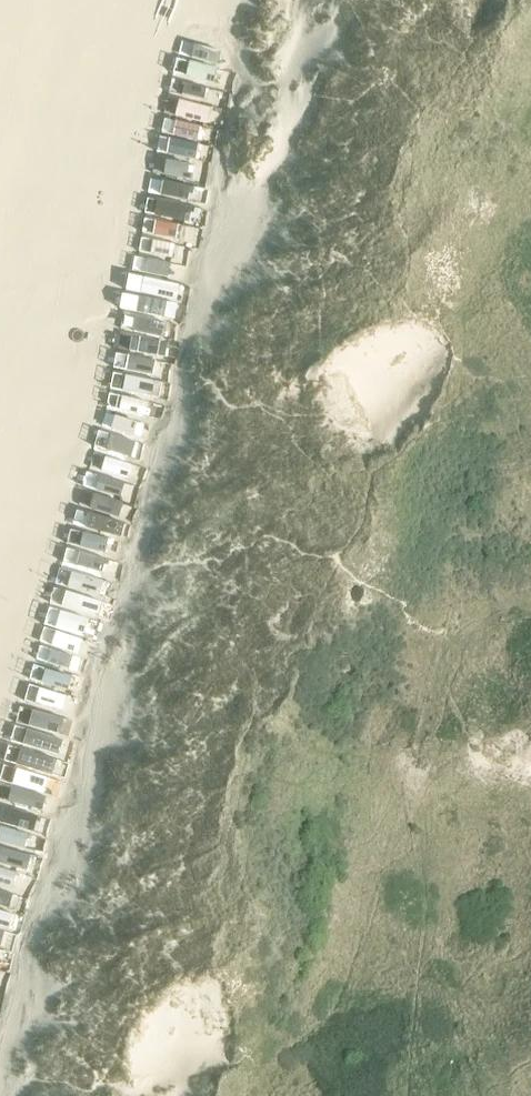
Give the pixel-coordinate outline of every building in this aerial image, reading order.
[(199,133),(205,134),(207,115),(177,112),(174,146),(198,148),(199,133)] [(166,185),(190,187),(193,155),(169,153),(166,185)] [(166,166),(155,165),(153,186),(164,187),(166,166)] [(150,187),(116,400),(125,401),(122,421),(148,426),(156,369),(170,371),(176,332),(168,331),(172,309),(180,310),(186,274),(174,272),(177,250),(179,250),(188,193),(150,187)] [(131,423),(121,422),(123,402),(108,400),(104,438),(129,441),(131,423)] [(26,746),(56,755),(73,702),(86,706),(91,690),(60,680),(66,663),(81,668),(90,642),(50,630),(20,725),(32,729),(26,746)] [(33,877),(46,825),(39,823),(55,763),(37,758),(39,750),(16,744),(0,807),(0,868),(33,877)]
